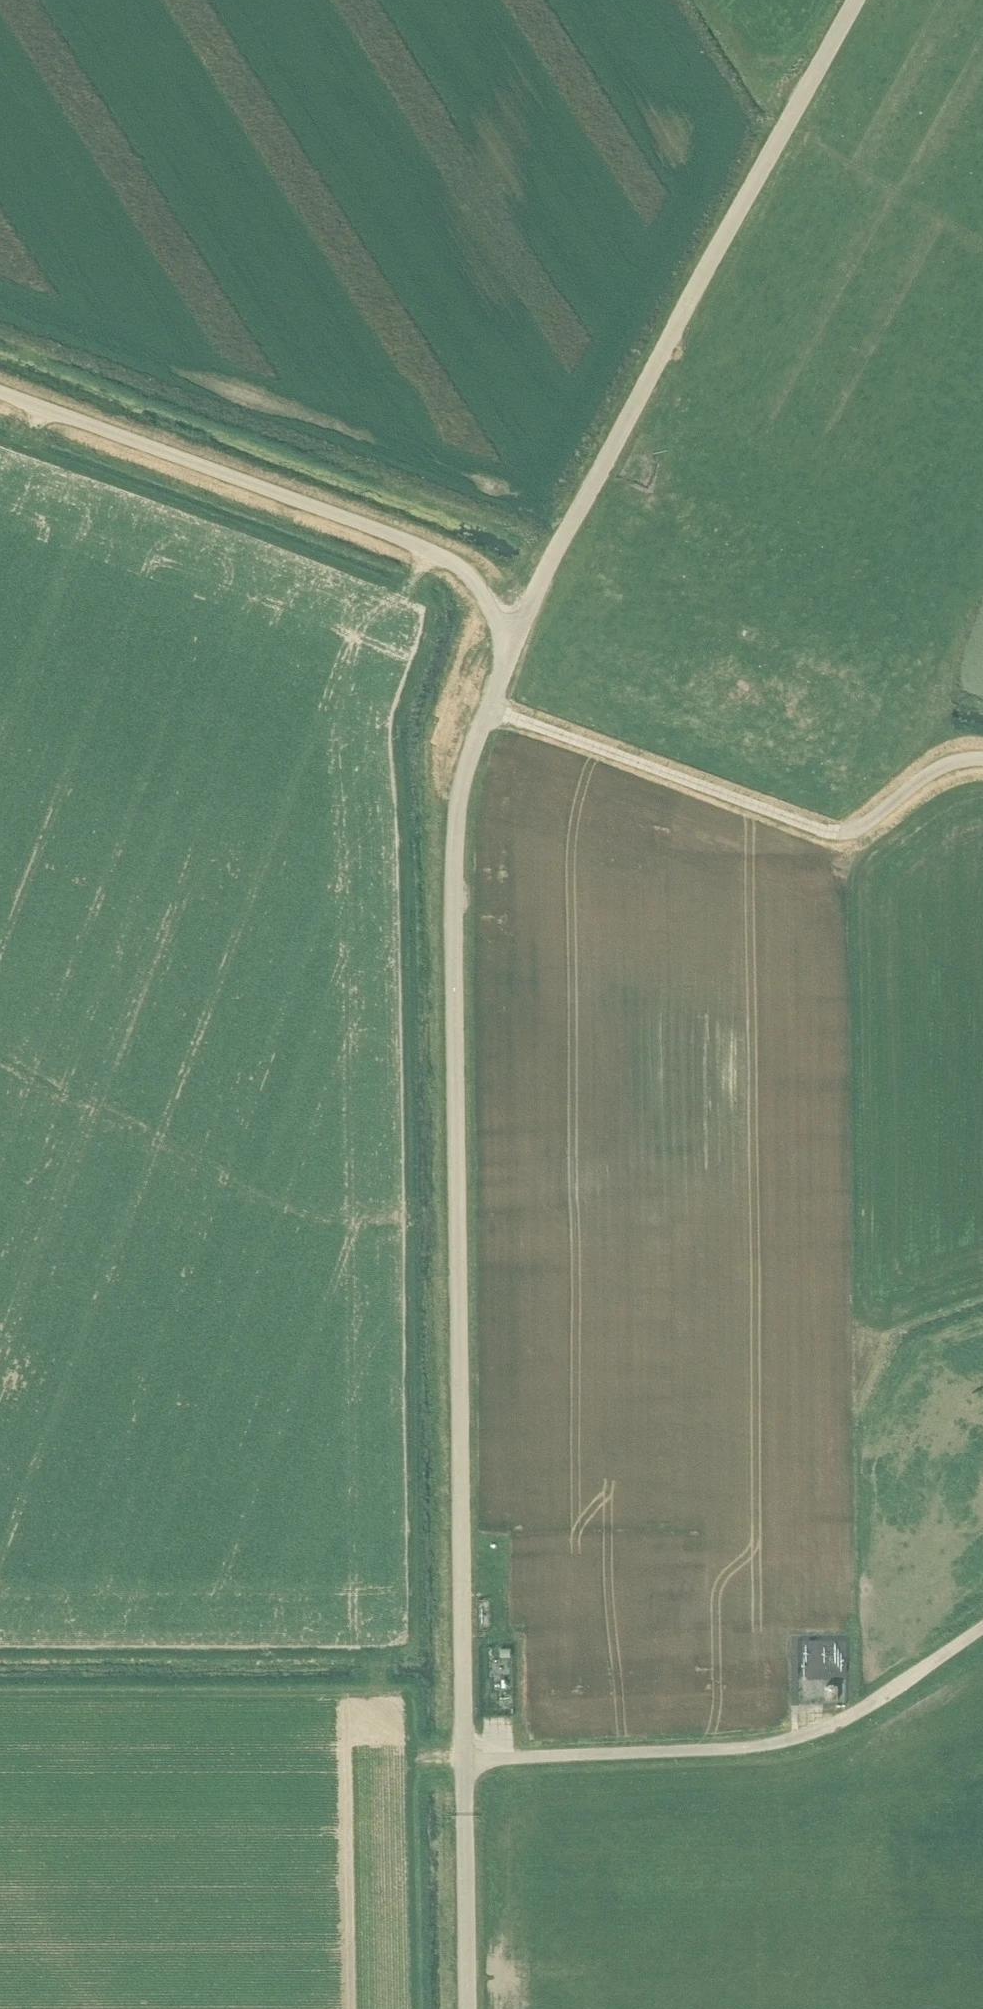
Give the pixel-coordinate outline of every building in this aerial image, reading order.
[(826,1686),(826,1700),(837,1700),(837,1686),(826,1686)]
